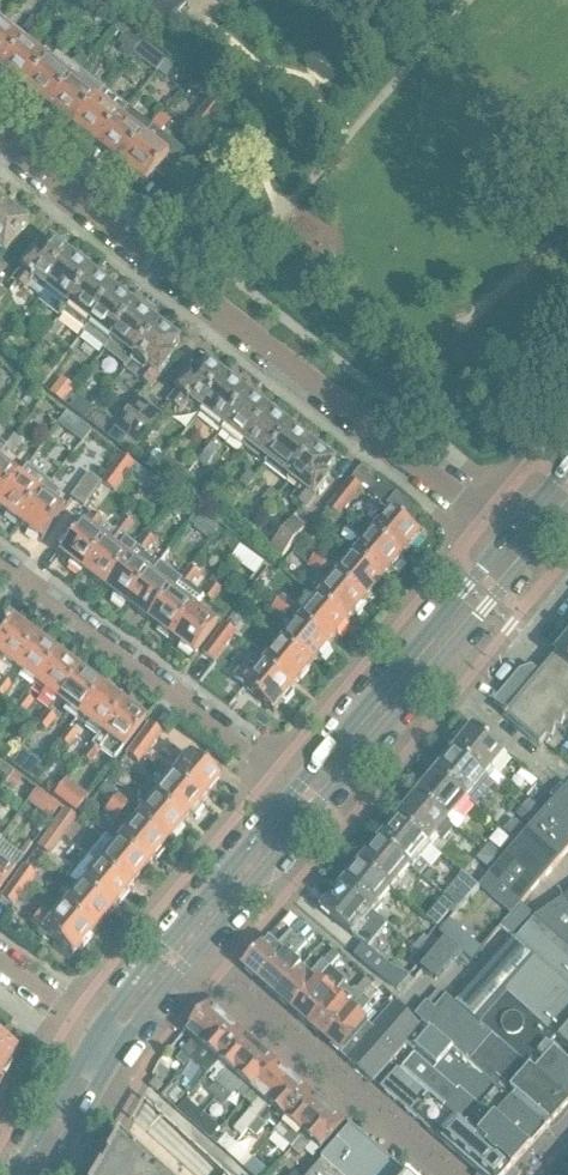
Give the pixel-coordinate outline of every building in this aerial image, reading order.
[(166,30),(178,18),(187,8),(179,0),(134,0),(166,30)] [(0,27),(0,74),(1,74),(24,45),(25,46),(41,26),(32,19),(16,38),(1,26),(0,27)] [(141,43),(127,32),(117,45),(122,48),(119,52),(128,59),(141,43)] [(24,45),(1,74),(24,93),(56,53),(57,54),(65,45),(55,37),(40,57),(25,46),(24,45)] [(56,53),(24,93),(48,112),(87,63),(79,56),(72,65),(57,54),(56,53)] [(87,63),(48,112),(72,131),(95,101),(80,89),(96,69),(87,63)] [(103,91),(101,93),(110,100),(120,88),(111,81),(103,91)] [(194,121),(208,131),(228,105),(215,95),(194,121)] [(95,101),(72,131),(95,149),(119,120),(104,108),(95,101)] [(119,120),(95,149),(119,168),(151,128),(128,110),(119,120)] [(151,128),(119,168),(143,188),(153,176),(161,182),(183,154),(175,148),(159,134),(167,124),(159,118),(151,128)] [(0,213),(0,256),(2,258),(28,225),(25,223),(26,222),(16,214),(15,216),(4,207),(0,213)] [(45,292),(70,259),(65,256),(66,254),(57,247),(56,248),(51,244),(42,257),(37,254),(13,285),(25,294),(28,291),(39,300),(46,293),(45,292)] [(79,266),(70,259),(45,292),(46,293),(67,309),(92,277),(88,274),(89,272),(80,265),(79,266)] [(92,277),(67,309),(67,310),(61,318),(83,335),(115,294),(112,292),(113,291),(104,284),(103,285),(92,277)] [(115,294),(83,335),(105,353),(137,312),(126,303),(127,302),(118,295),(117,296),(115,294)] [(33,324),(41,312),(34,306),(25,318),(33,324)] [(140,314),(137,312),(105,353),(124,369),(123,371),(125,373),(159,329),(149,322),(150,320),(141,313),(140,314)] [(49,349),(64,329),(55,323),(40,342),(49,349)] [(164,333),(159,329),(125,373),(149,391),(173,359),(169,356),(179,344),(174,340),(175,339),(165,331),(164,333)] [(199,413),(225,380),(220,377),(221,376),(212,368),(211,369),(206,365),(196,378),(192,375),(168,406),(180,415),(188,404),(199,413)] [(234,388),(225,380),(199,413),(222,430),(247,398),(244,395),(245,394),(235,386),(234,388)] [(60,381),(49,396),(62,405),(73,391),(60,381)] [(247,398),(222,430),(244,448),(270,415),(267,413),(268,412),(259,404),(257,406),(247,398)] [(72,411),(85,422),(93,411),(80,401),(72,411)] [(126,440),(149,410),(137,401),(114,431),(126,440)] [(149,410),(126,440),(119,449),(130,457),(137,449),(160,419),(149,410)] [(91,433),(66,414),(57,426),(82,445),(91,433)] [(272,417),(270,415),(244,448),(267,465),(292,433),(281,424),(282,423),(273,416),(272,417)] [(292,433),(267,465),(288,482),(284,486),(285,487),(314,450),(305,443),(306,441),(296,434),(295,435),(292,433)] [(13,456),(22,444),(14,437),(4,450),(13,456)] [(204,469),(219,450),(211,444),(197,463),(204,469)] [(314,450),(285,487),(296,496),(291,503),(303,513),(328,480),(324,477),(333,465),(328,461),(329,459),(320,452),(319,454),(314,450)] [(133,467),(121,458),(100,485),(113,494),(133,467)] [(175,491),(188,475),(172,462),(159,478),(175,491)] [(18,479),(17,479),(0,465),(0,502),(18,479)] [(0,502),(0,514),(17,526),(47,486),(25,469),(17,479),(18,479),(0,502)] [(247,490),(255,479),(247,473),(239,484),(247,490)] [(99,486),(87,477),(70,500),(81,509),(99,486)] [(331,503),(343,512),(360,491),(348,482),(331,503)] [(47,486),(17,526),(39,543),(63,513),(51,504),(59,494),(48,485),(47,486)] [(269,507),(277,496),(269,490),(261,501),(269,507)] [(343,512),(331,503),(325,510),(337,520),(343,512)] [(388,514),(371,534),(401,560),(418,540),(414,536),(416,534),(406,525),(404,527),(388,514)] [(90,517),(59,558),(69,566),(67,569),(77,576),(79,573),(82,575),(113,534),(101,525),(90,517)] [(113,534),(82,575),(104,591),(136,548),(125,539),(134,527),(124,519),(113,534)] [(219,526),(241,543),(246,536),(224,519),(219,526)] [(280,561),(303,531),(290,521),(267,551),(280,561)] [(401,560),(371,534),(352,556),(382,581),(389,573),(392,575),(400,566),(398,564),(401,560)] [(136,548),(104,591),(112,598),(110,601),(121,609),(123,606),(125,608),(157,566),(145,557),(156,543),(146,536),(136,548)] [(240,549),(231,562),(254,578),(263,565),(240,549)] [(312,562),(322,571),(328,563),(318,555),(312,562)] [(382,581),(352,556),(334,578),(364,603),(382,581)] [(322,571),(312,562),(307,568),(317,577),(322,571)] [(157,566),(125,608),(147,624),(170,593),(180,581),(159,565),(158,567),(157,566)] [(170,593),(147,624),(152,628),(156,631),(154,634),(164,642),(166,639),(169,641),(179,628),(192,610),(194,611),(203,598),(202,597),(191,589),(200,576),(190,569),(181,581),(180,581),(170,593)] [(334,578),(315,600),(346,625),(353,617),(355,619),(364,609),(361,607),(364,603),(334,578)] [(212,605),(221,593),(212,585),(203,597),(212,605)] [(282,598),(276,606),(286,615),(293,606),(282,598)] [(346,625),(315,600),(297,622),(327,647),(346,625)] [(286,615),(276,606),(271,612),(282,621),(286,615)] [(179,628),(169,641),(192,658),(215,627),(194,611),(192,610),(179,628)] [(30,639),(29,638),(31,636),(21,629),(19,631),(8,622),(0,633),(0,669),(6,673),(30,639)] [(297,622),(279,644),(309,670),(317,660),(319,662),(327,653),(325,650),(327,647),(297,622)] [(217,633),(229,642),(234,635),(222,626),(217,633)] [(229,642),(217,633),(200,656),(212,665),(229,642)] [(6,673),(1,681),(0,682),(0,700),(2,701),(19,678),(30,687),(52,656),(30,639),(6,673)] [(518,674),(493,702),(505,713),(502,716),(538,748),(545,739),(551,741),(555,728),(560,729),(564,717),(567,718),(567,640),(538,675),(528,667),(520,672),(518,674)] [(279,644),(261,665),(260,666),(291,691),(309,670),(279,644)] [(52,656),(30,687),(52,703),(74,672),(73,671),(75,669),(64,661),(62,663),(52,656)] [(260,666),(261,665),(251,656),(231,680),(272,714),(280,705),(282,706),(291,696),(288,694),(291,691),(260,666)] [(74,672),(52,703),(74,719),(96,688),(74,672)] [(106,696),(96,688),(74,719),(85,728),(82,731),(94,739),(118,705),(117,704),(119,701),(108,694),(106,696)] [(23,716),(32,704),(22,697),(13,708),(23,716)] [(118,705),(94,739),(94,740),(79,760),(88,766),(97,754),(109,763),(118,752),(141,722),(118,705)] [(45,733),(54,721),(44,714),(35,726),(45,733)] [(130,750),(140,758),(159,734),(148,725),(130,750)] [(472,729),(453,752),(484,778),(504,754),(473,729),(472,729)] [(67,750),(76,738),(67,730),(57,742),(67,750)] [(140,758),(130,750),(124,756),(136,765),(140,758)] [(453,752),(434,775),(465,800),(476,809),(495,787),(484,778),(453,752)] [(168,778),(197,802),(214,781),(211,779),(213,777),(202,767),(200,769),(185,757),(168,778)] [(0,766),(0,777),(7,782),(12,775),(12,774),(0,766)] [(34,791),(12,775),(7,782),(6,783),(29,799),(34,791)] [(434,775),(415,797),(446,823),(447,823),(456,830),(463,822),(454,814),(465,800),(434,775)] [(197,802),(168,778),(149,800),(178,824),(186,815),(188,817),(196,807),(194,805),(197,802)] [(71,814),(80,803),(83,798),(61,781),(57,786),(49,797),(71,814)] [(497,866),(478,887),(478,888),(511,917),(520,907),(567,852),(567,786),(497,866)] [(34,791),(26,802),(50,820),(58,808),(34,791)] [(115,797),(109,806),(120,815),(127,805),(115,797)] [(415,797),(397,820),(428,846),(446,823),(415,797)] [(149,800),(131,822),(160,846),(178,824),(149,800)] [(522,810),(533,819),(539,812),(528,803),(522,810)] [(120,815),(109,806),(103,813),(114,822),(120,815)] [(61,810),(48,828),(59,837),(72,818),(61,810)] [(533,819),(522,810),(516,817),(527,826),(533,819)] [(397,820),(378,842),(409,868),(419,877),(426,868),(416,859),(428,846),(397,820)] [(160,846),(131,822),(112,844),(142,868),(150,859),(152,861),(160,851),(157,849),(160,846)] [(48,828),(33,848),(45,857),(59,837),(48,828)] [(22,858),(30,847),(21,841),(13,852),(22,858)] [(378,842),(359,865),(390,891),(409,868),(378,842)] [(142,868),(112,844),(94,866),(123,890),(142,868)] [(483,853),(494,862),(499,856),(489,847),(483,853)] [(494,862),(483,853),(464,875),(478,887),(497,866),(493,863),(494,862)] [(14,870),(0,861),(0,889),(14,870)] [(359,865),(340,888),(371,914),(374,916),(381,908),(378,905),(390,891),(359,865)] [(123,890),(94,866),(75,888),(105,912),(114,902),(116,903),(124,894),(122,892),(123,890)] [(14,875),(25,884),(31,876),(19,868),(14,875)] [(14,875),(0,894),(0,901),(8,907),(25,884),(14,875)] [(478,887),(464,875),(444,897),(459,910),(478,888),(478,887)] [(105,912),(75,888),(57,910),(86,934),(105,912)] [(340,888),(320,911),(351,937),(362,946),(363,945),(367,949),(386,926),(374,916),(371,914),(340,888)] [(459,910),(444,897),(437,905),(452,917),(459,910)] [(534,921),(567,950),(567,909),(561,903),(534,921)] [(520,907),(511,917),(500,930),(512,940),(532,917),(520,907)] [(86,934),(57,910),(48,920),(38,911),(28,924),(67,957),(77,945),(79,947),(88,937),(85,936),(86,934)] [(514,943),(533,960),(567,989),(567,950),(534,921),(514,943)] [(267,939),(241,969),(259,984),(306,930),(299,923),(289,934),(277,948),(268,940),(267,939)] [(306,930),(259,984),(275,998),(301,969),(292,961),(304,947),(313,936),(306,930)] [(414,949),(425,958),(437,943),(427,934),(414,949)] [(446,942),(421,971),(422,972),(436,985),(461,956),(446,942)] [(465,998),(457,1007),(478,1026),(506,997),(503,994),(533,960),(514,943),(465,998)] [(354,957),(382,980),(391,969),(367,949),(363,945),(362,946),(354,957)] [(301,969),(275,998),(292,1013),(329,970),(340,958),(332,952),(322,964),(310,977),(301,969)] [(503,994),(506,997),(541,1028),(567,1052),(567,989),(533,960),(503,994)] [(329,970),(292,1013),(309,1028),(344,988),(346,985),(337,976),(329,970)] [(344,988),(309,1028),(325,1041),(372,987),(365,980),(355,992),(352,996),(344,988)] [(372,987),(325,1041),(341,1056),(367,1026),(358,1018),(369,1005),(367,1004),(381,988),(375,983),(372,987)] [(414,1018),(421,1024),(546,1134),(567,1109),(567,1106),(478,1026),(457,1007),(445,997),(434,1010),(426,1004),(414,1018)] [(478,1026),(567,1106),(567,1068),(553,1055),(533,1037),(541,1028),(506,997),(478,1026)] [(367,1026),(341,1056),(372,1083),(405,1045),(419,1027),(401,1012),(404,1008),(399,1004),(396,1008),(394,1006),(373,1031),(367,1026)] [(189,1063),(227,1020),(210,1005),(184,1034),(193,1042),(176,1062),(184,1069),(190,1064),(189,1063)] [(244,1035),(227,1020),(189,1063),(190,1064),(205,1077),(217,1063),(218,1064),(244,1035)] [(419,1027),(405,1045),(413,1053),(414,1051),(529,1153),(546,1134),(421,1024),(419,1027)] [(244,1035),(218,1064),(226,1071),(207,1094),(215,1101),(217,1099),(261,1049),(244,1035)] [(2,1075),(5,1075),(10,1066),(8,1064),(14,1052),(0,1044),(0,1077),(2,1075)] [(277,1064),(261,1049),(217,1099),(225,1105),(242,1085),(252,1093),(277,1064)] [(413,1053),(397,1070),(477,1141),(479,1139),(490,1148),(487,1152),(499,1163),(502,1163),(512,1172),(529,1153),(414,1051),(413,1053)] [(277,1064),(252,1093),(260,1100),(239,1124),(232,1132),(242,1140),(250,1130),(249,1130),(294,1078),(277,1064)] [(380,1089),(477,1174),(509,1174),(512,1172),(502,1163),(499,1163),(487,1152),(490,1148),(479,1139),(477,1141),(397,1070),(380,1089)] [(311,1093),(294,1078),(249,1130),(250,1130),(257,1136),(268,1124),(277,1132),(311,1093)] [(162,1086),(155,1081),(149,1088),(156,1093),(162,1086)] [(174,1106),(183,1096),(171,1085),(162,1095),(174,1106)] [(311,1093),(277,1132),(286,1139),(283,1143),(291,1150),(328,1108),(311,1093)] [(193,1126),(202,1116),(186,1102),(176,1112),(193,1126)] [(328,1108),(291,1150),(299,1157),(310,1144),(319,1152),(345,1123),(328,1108)] [(219,1130),(202,1116),(193,1126),(205,1136),(210,1140),(219,1130)] [(130,1125),(119,1145),(101,1174),(187,1174),(130,1125)] [(320,1161),(321,1163),(321,1162),(336,1174),(404,1174),(349,1126),(348,1127),(349,1128),(320,1161)] [(243,1170),(251,1161),(235,1147),(227,1156),(243,1170)] [(251,1161),(243,1170),(248,1174),(269,1174),(253,1159),(251,1161)] [(321,1162),(321,1163),(310,1174),(336,1174),(321,1162)]
